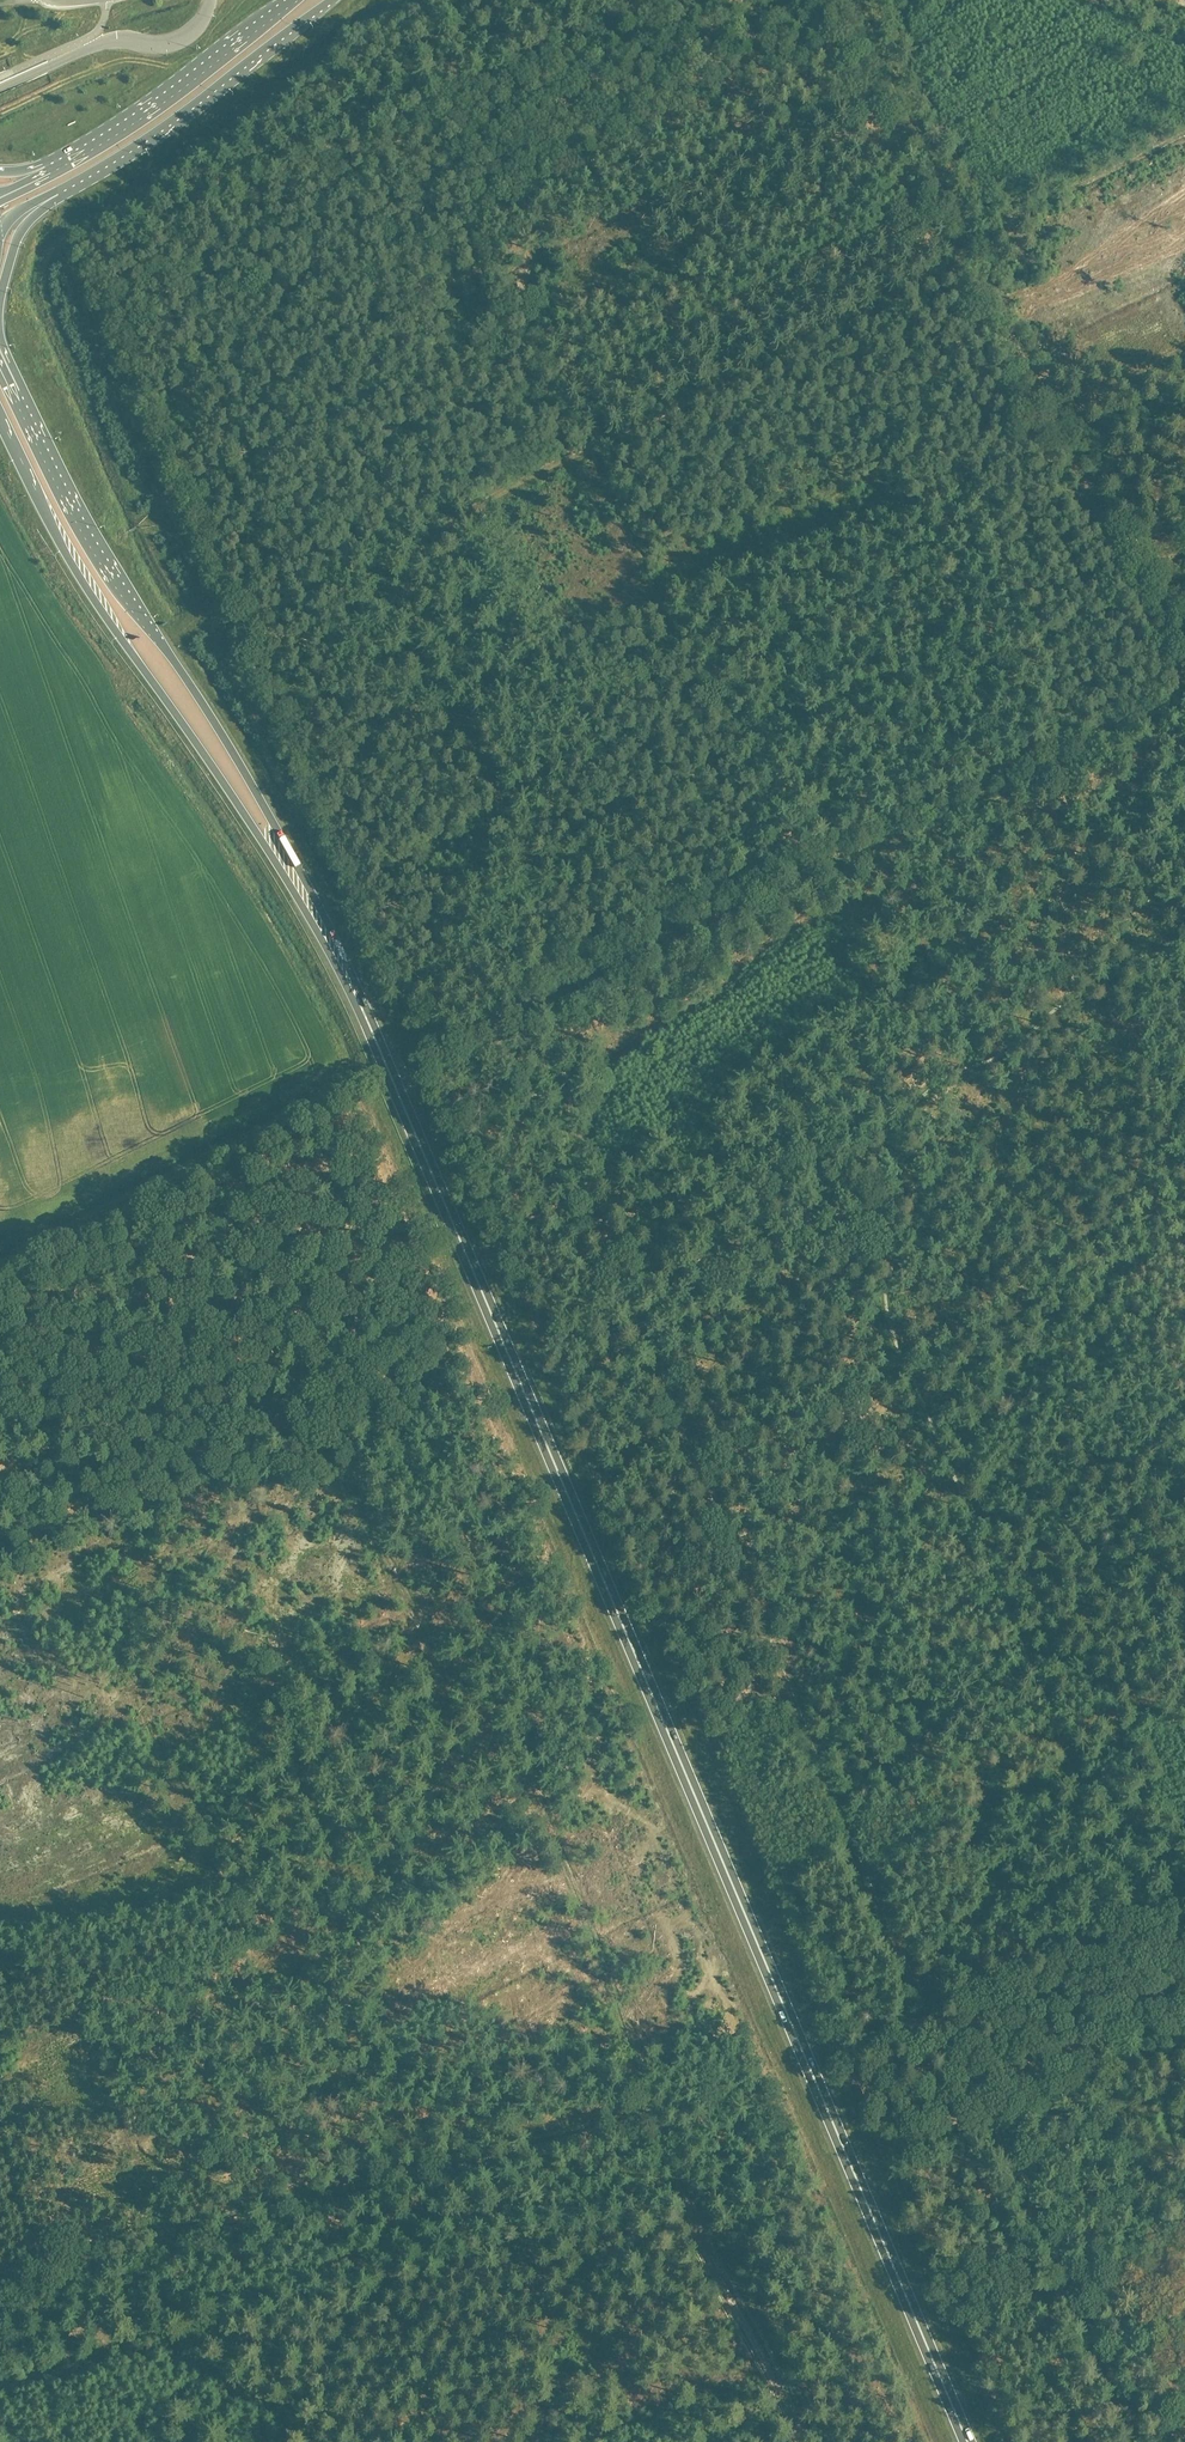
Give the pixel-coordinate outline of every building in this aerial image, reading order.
[(211,26),(217,17),(212,14),(206,22),(211,26)]
